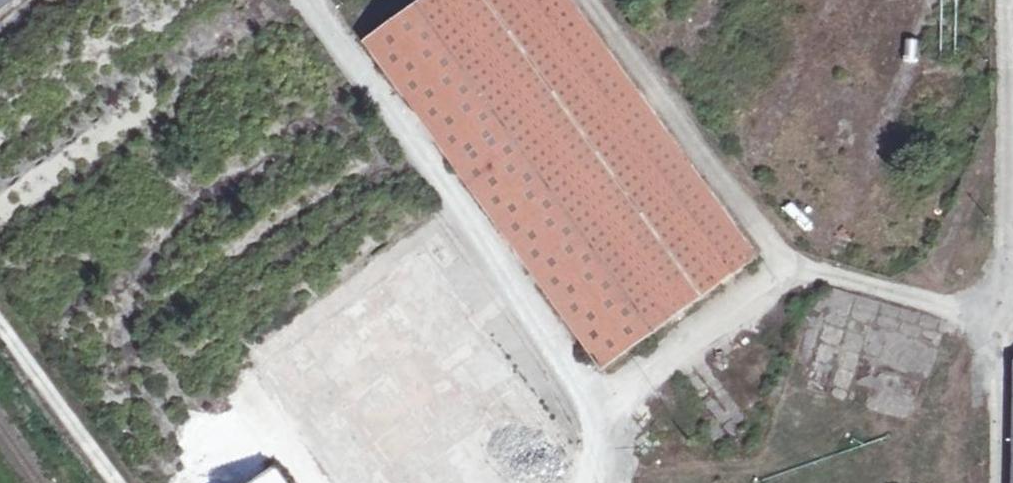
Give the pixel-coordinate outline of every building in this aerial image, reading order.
[(12,0),(0,0),(0,8),(12,0)] [(363,43),(597,372),(746,264),(554,0),(423,0),(363,43)] [(255,373),(335,482),(531,482),(565,459),(416,254),(255,373)] [(249,482),(274,482),(266,471),(264,472),(249,482)]
